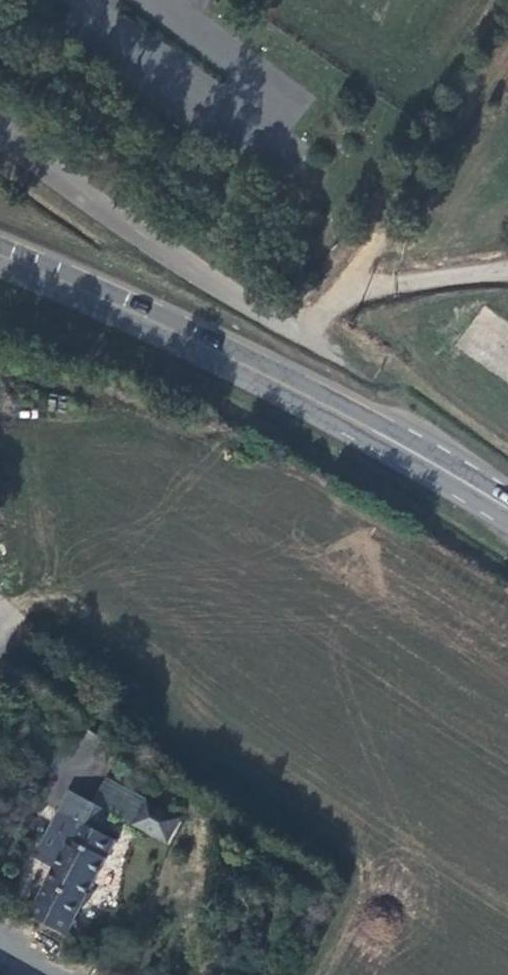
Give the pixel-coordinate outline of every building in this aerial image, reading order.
[(24,911),(61,931),(109,839),(95,830),(105,812),(63,789),(34,843),(55,855),(49,866),(24,911)] [(143,803),(132,823),(161,839),(172,819),(143,803)] [(27,854),(49,866),(55,855),(34,843),(27,854)]
